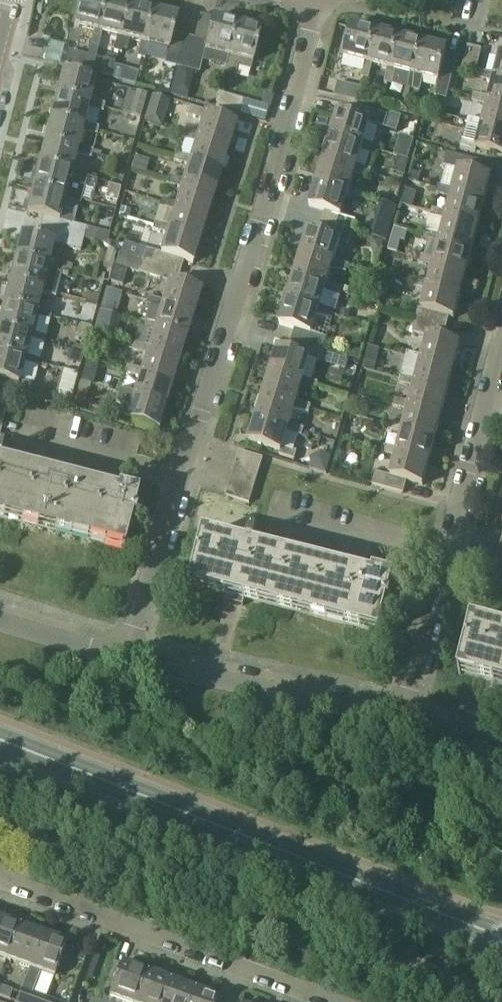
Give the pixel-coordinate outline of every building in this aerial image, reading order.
[(106,0),(80,0),(74,24),(93,29),(98,30),(106,0)] [(129,4),(113,0),(106,0),(98,30),(93,29),(91,44),(98,46),(102,31),(118,35),(121,36),(129,4)] [(145,42),(153,10),(129,4),(121,36),(118,35),(115,50),(121,51),(125,37),(142,42),(145,42)] [(176,67),(183,39),(172,36),(177,16),(153,10),(145,42),(142,42),(138,56),(145,58),(149,43),(169,49),(165,64),(176,67)] [(228,56),(236,24),(212,18),(205,45),(183,39),(176,67),(198,73),(204,50),(228,56)] [(236,24),(228,56),(224,72),(233,74),(235,66),(249,70),(251,62),(252,62),(260,31),(236,24)] [(369,64),(377,31),(354,25),(345,58),(364,63),(369,64)] [(451,27),(446,45),(456,47),(460,30),(451,27)] [(392,70),(400,37),(377,31),(369,64),(364,63),(362,77),(369,79),(373,65),(387,68),(392,70)] [(415,76),(424,43),(400,37),(392,70),(387,68),(384,84),(392,86),(396,71),(410,75),(415,76)] [(415,76),(410,75),(408,89),(412,90),(412,91),(419,92),(423,78),(439,82),(435,97),(447,100),(458,58),(446,55),(447,49),(424,43),(415,76)] [(475,73),(480,50),(467,47),(462,70),(475,73)] [(92,70),(96,57),(68,50),(65,63),(92,70)] [(103,60),(99,75),(112,79),(115,66),(116,63),(103,60)] [(88,103),(88,108),(103,111),(104,104),(89,100),(94,80),(62,72),(57,95),(88,103)] [(134,84),(136,75),(122,72),(120,80),(134,84)] [(489,101),(501,104),(501,80),(495,78),(495,75),(481,73),(479,79),(494,83),(490,97),(489,101)] [(360,101),(363,89),(339,84),(336,96),(360,101)] [(140,116),(145,96),(135,93),(130,113),(140,116)] [(239,112),(243,99),(220,93),(216,104),(239,112)] [(84,123),(88,108),(88,103),(57,95),(51,119),(83,127),(82,130),(96,134),(98,126),(84,123)] [(482,124),(501,129),(501,104),(489,101),(490,97),(475,95),(473,101),(488,105),(483,121),(482,124)] [(197,137),(229,147),(236,125),(204,115),(204,113),(192,109),(189,119),(201,123),(198,134),(197,137)] [(364,146),(362,152),(375,155),(378,147),(364,143),(370,123),(384,128),(387,118),(357,109),(354,119),(338,114),(331,136),(364,146)] [(388,117),(385,127),(397,131),(401,117),(393,115),(388,117)] [(461,147),(475,151),(476,149),(501,156),(501,129),(482,124),(483,121),(468,118),(466,125),(481,129),(477,144),(463,140),(461,147)] [(78,147),(82,130),(83,127),(51,119),(45,142),(77,150),(76,154),(91,158),(93,151),(78,147)] [(198,134),(183,131),(180,140),(194,145),(191,156),(190,160),(222,170),(229,147),(197,137),(198,134)] [(357,167),(362,152),(364,146),(331,136),(324,159),(357,169),(355,174),(369,177),(370,171),(357,167)] [(72,170),(76,154),(77,150),(45,142),(39,165),(71,173),(70,178),(85,181),(87,174),(72,170)] [(142,173),(146,156),(136,154),(132,171),(142,173)] [(191,156),(190,158),(175,155),(173,164),(187,168),(183,179),(184,179),(182,184),(214,193),(222,170),(190,160),(191,156)] [(351,190),(355,174),(357,169),(324,159),(317,182),(350,192),(348,197),(362,200),(364,194),(351,190)] [(67,191),(70,178),(71,173),(39,165),(33,188),(65,196),(64,201),(79,205),(82,195),(67,191)] [(453,193),(484,201),(490,178),(459,170),(454,188),(453,193)] [(184,179),(183,179),(183,181),(169,178),(166,185),(180,190),(177,201),(176,206),(208,216),(214,193),(182,184),(184,179)] [(342,216),(348,197),(350,192),(317,182),(310,206),(326,211),(323,222),(353,231),(356,220),(342,216)] [(117,201),(120,189),(109,186),(106,198),(117,201)] [(452,197),(447,216),(478,224),(484,201),(453,193),(454,188),(439,186),(437,192),(452,197)] [(59,221),(64,201),(65,196),(33,188),(27,213),(42,217),(39,228),(84,240),(87,228),(59,221)] [(177,201),(176,204),(162,200),(160,208),(173,212),(169,225),(170,225),(168,229),(200,239),(208,216),(176,206),(177,201)] [(137,219),(140,208),(125,203),(121,214),(137,219)] [(446,220),(441,239),(472,247),(478,224),(447,216),(448,212),(432,210),(431,216),(446,220)] [(349,243),(353,231),(323,222),(319,234),(309,231),(302,254),(334,263),(333,268),(347,272),(349,266),(335,262),(341,241),(349,243)] [(170,225),(169,225),(169,227),(155,224),(153,231),(166,235),(160,254),(148,250),(144,261),(181,272),(184,261),(193,264),(200,239),(168,229),(170,225)] [(47,271),(62,274),(64,264),(50,260),(54,243),(82,250),(84,240),(39,228),(37,239),(21,235),(15,259),(48,268),(47,271)] [(440,244),(435,262),(466,270),(472,247),(441,239),(442,235),(426,233),(424,240),(440,244)] [(327,285),(333,268),(334,263),(302,254),(295,276),(327,287),(325,292),(340,295),(342,289),(327,285)] [(429,285),(460,294),(466,270),(435,262),(435,258),(420,256),(418,264),(433,268),(430,282),(429,285)] [(43,287),(47,271),(48,268),(15,259),(10,282),(42,291),(41,295),(56,297),(58,291),(43,287)] [(177,285),(181,272),(144,261),(140,273),(169,282),(163,300),(162,303),(195,313),(201,292),(177,285)] [(114,265),(109,281),(122,285),(127,269),(114,265)] [(320,307),(325,292),(327,287),(295,276),(288,300),(320,309),(318,314),(333,317),(335,312),(320,307)] [(460,294),(429,285),(430,282),(414,279),(412,286),(427,290),(421,310),(418,321),(447,328),(450,318),(453,319),(460,294)] [(38,311),(41,295),(42,291),(10,282),(4,305),(37,314),(36,317),(50,321),(52,314),(38,311)] [(104,296),(103,300),(119,305),(122,293),(106,289),(104,296)] [(84,293),(83,298),(96,302),(98,296),(84,293)] [(162,303),(163,300),(149,298),(148,299),(147,305),(160,309),(156,324),(155,327),(187,337),(195,313),(162,303)] [(312,334),(318,314),(320,309),(288,300),(280,324),(312,334)] [(36,317),(37,314),(4,305),(0,321),(0,329),(31,337),(30,341),(44,343),(45,339),(31,336),(36,317)] [(135,325),(137,314),(114,310),(112,322),(135,325)] [(155,327),(156,324),(141,321),(141,323),(139,329),(153,333),(149,346),(148,350),(180,360),(187,337),(155,327)] [(444,340),(447,328),(418,321),(415,334),(428,338),(423,355),(423,358),(422,359),(454,367),(460,344),(444,340)] [(86,342),(90,329),(79,326),(76,339),(86,342)] [(30,341),(31,337),(0,329),(0,354),(25,361),(24,365),(39,367),(40,361),(26,357),(30,341)] [(148,350),(149,346),(135,344),(132,351),(146,356),(142,370),(141,373),(173,383),(180,360),(148,350)] [(304,381),(302,386),(317,389),(319,383),(304,379),(311,358),(278,348),(271,371),(304,381)] [(81,366),(85,352),(75,350),(71,363),(81,366)] [(323,350),(319,362),(333,367),(337,354),(323,350)] [(24,365),(25,361),(0,354),(0,380),(19,385),(18,389),(32,392),(33,385),(20,382),(24,365)] [(422,359),(423,358),(408,354),(406,361),(421,366),(417,379),(416,382),(448,391),(454,367),(422,359)] [(375,370),(378,358),(368,355),(364,367),(375,370)] [(134,396),(166,406),(173,383),(141,373),(142,370),(128,367),(126,374),(139,378),(134,396)] [(61,369),(59,379),(75,383),(78,374),(61,369)] [(297,401),(302,386),(304,381),(271,371),(264,394),(296,404),(295,408),(310,412),(312,406),(297,401)] [(448,391),(416,382),(416,380),(402,377),(399,384),(415,389),(411,401),(410,403),(396,401),(394,408),(408,412),(410,406),(442,414),(448,391)] [(78,389),(74,405),(85,408),(89,392),(78,389)] [(56,390),(54,399),(70,403),(72,394),(56,390)] [(166,406),(134,396),(135,392),(120,390),(118,397),(133,402),(127,421),(159,431),(166,406)] [(7,406),(10,395),(0,392),(0,404),(7,406)] [(290,426),(295,408),(296,404),(264,394),(257,417),(289,427),(288,433),(302,436),(304,430),(290,426)] [(436,436),(442,414),(410,406),(408,412),(404,427),(404,428),(436,436)] [(317,427),(339,435),(343,423),(321,416),(317,427)] [(283,448),(288,433),(289,427),(257,417),(250,441),(282,451),(281,455),(295,460),(297,452),(283,448)] [(436,436),(404,428),(404,427),(390,423),(388,430),(402,434),(398,448),(398,450),(398,451),(430,460),(436,436)] [(311,463),(327,472),(336,456),(320,447),(311,463)] [(398,451),(398,450),(384,447),(381,455),(396,459),(390,478),(376,474),(372,487),(401,495),(406,480),(423,485),(430,460),(398,451)] [(238,464),(259,470),(262,460),(241,453),(238,464)] [(256,481),(259,470),(238,464),(235,475),(256,481)] [(123,550),(137,496),(117,491),(115,501),(0,472),(0,518),(123,550)] [(252,493),(256,481),(235,475),(231,486),(252,493)] [(249,504),(252,493),(231,486),(228,497),(249,504)] [(254,554),(258,536),(251,534),(246,552),(223,546),(224,540),(205,535),(192,584),(227,593),(225,601),(244,606),(246,598),(381,633),(395,579),(374,574),(371,584),(254,554)] [(495,567),(491,581),(501,584),(501,569),(495,567)] [(490,634),(491,627),(472,623),(460,671),(494,680),(491,688),(501,691),(501,637),(490,634)] [(494,851),(488,860),(501,870),(501,856),(494,851)] [(18,926),(0,920),(0,958),(6,960),(18,926)] [(29,968),(41,934),(18,926),(6,960),(29,968)] [(29,968),(16,1001),(59,1001),(32,992),(40,972),(53,977),(65,943),(41,934),(29,968)] [(145,973),(120,963),(108,997),(121,1001),(134,1001),(145,973)] [(168,981),(145,973),(134,1001),(161,1001),(168,981)] [(192,990),(168,981),(161,1001),(188,1001),(192,990)] [(0,989),(0,997),(8,1001),(11,993),(0,989)] [(188,1001),(214,1001),(216,998),(192,990),(188,1001)]
